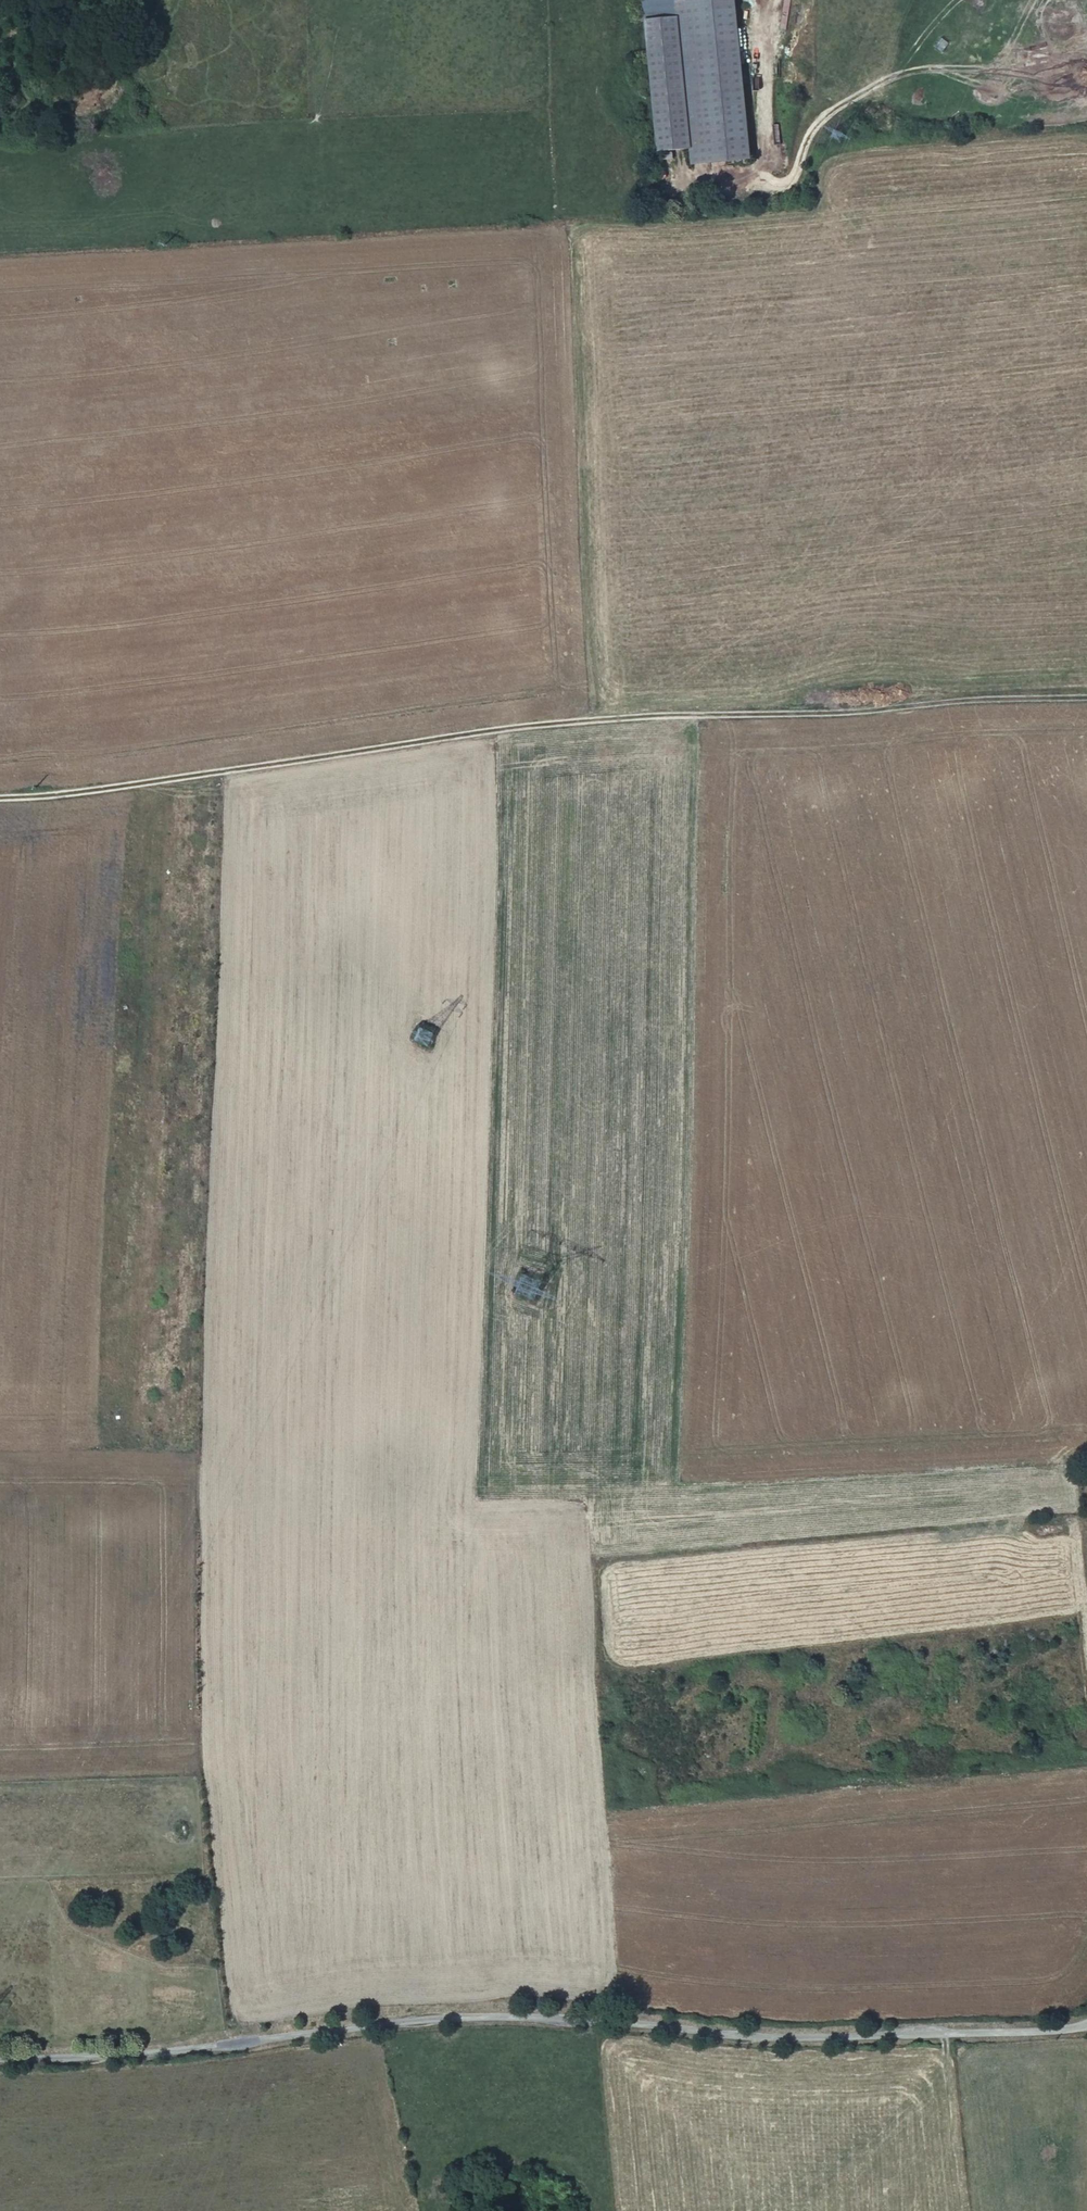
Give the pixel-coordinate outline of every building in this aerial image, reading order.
[(647,32),(659,162),(692,160),(692,169),(751,164),(736,1),(677,6),(679,29),(647,32)]
